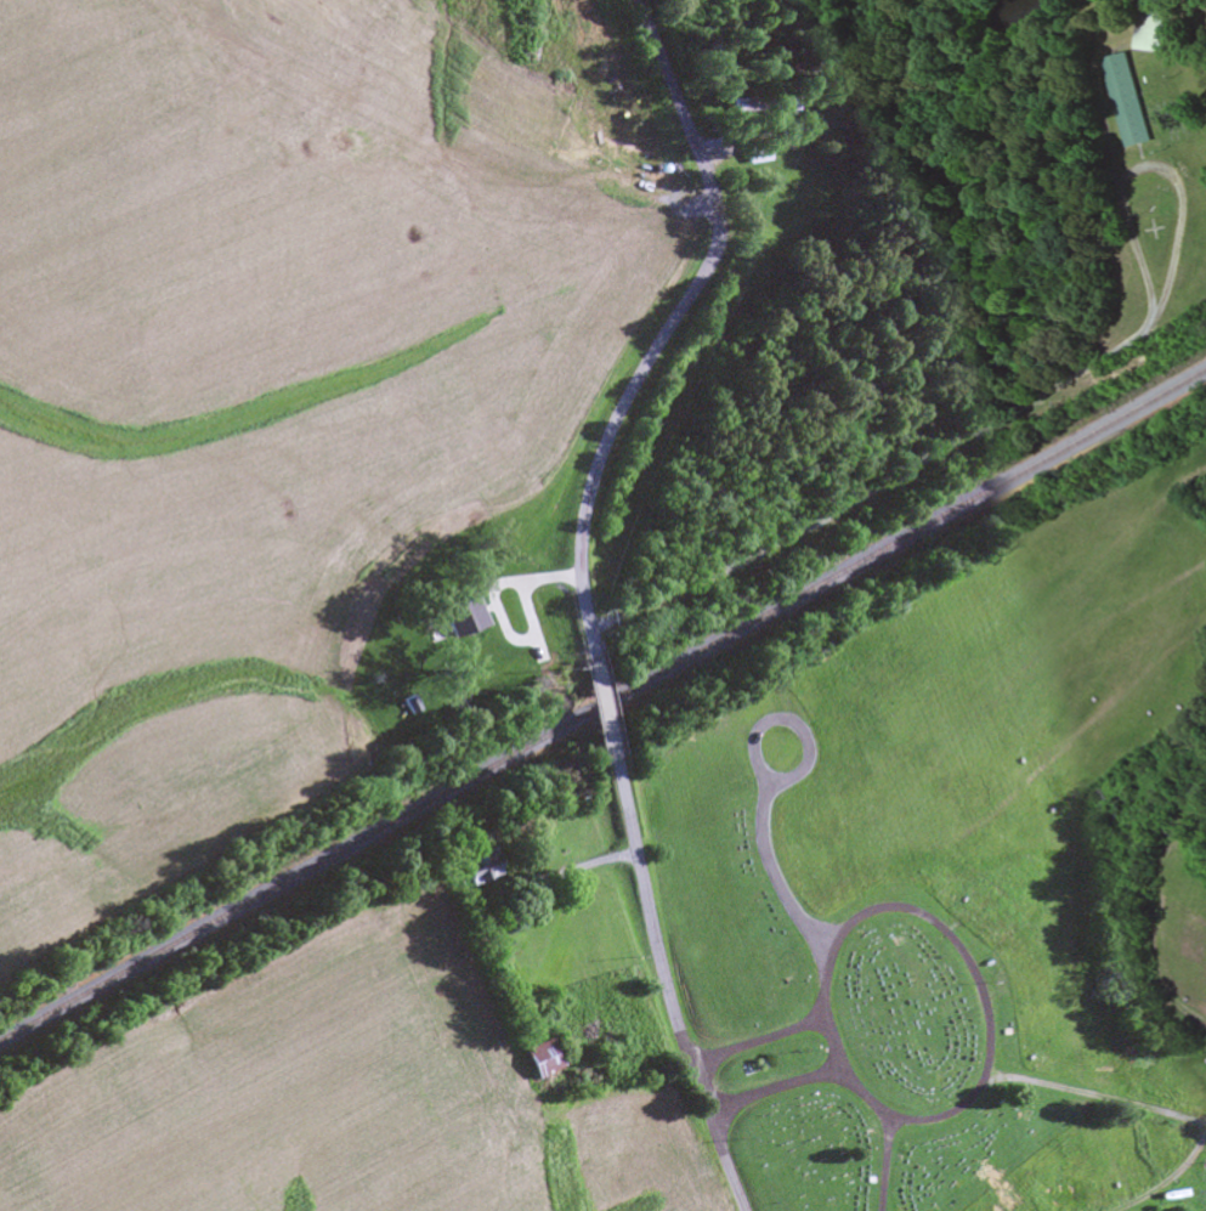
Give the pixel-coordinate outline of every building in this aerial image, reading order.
[(1170,0),(1141,0),(1135,49),(1164,52),(1170,0)] [(1153,142),(1129,52),(1102,59),(1126,149),(1153,142)] [(755,110),(786,110),(786,100),(755,100),(755,110)] [(740,144),(741,163),(761,162),(760,143),(740,144)] [(465,887),(497,876),(487,849),(456,860),(465,887)] [(559,1071),(550,1040),(519,1050),(528,1080),(559,1071)]
